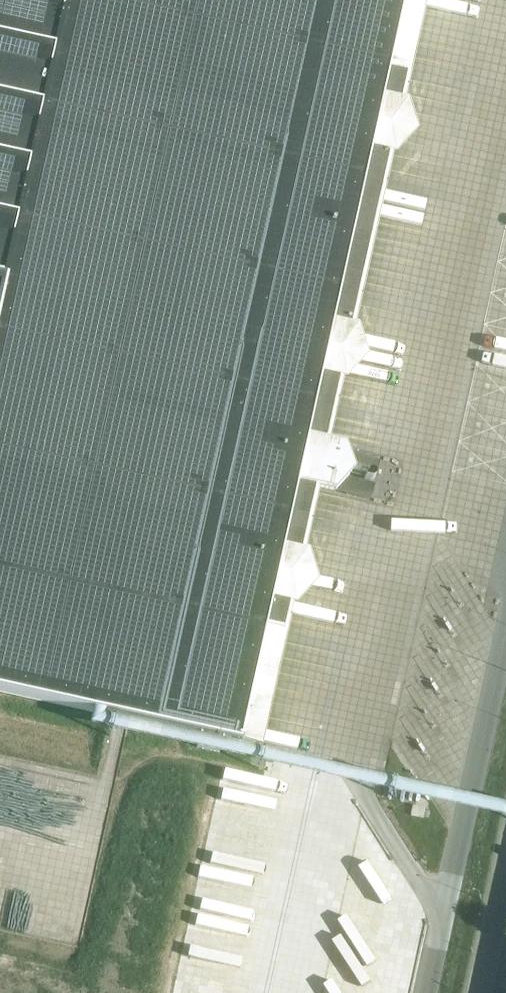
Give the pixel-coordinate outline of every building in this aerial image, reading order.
[(91,713),(102,715),(199,736),(196,748),(219,753),(222,742),(239,745),(240,741),(253,744),(276,638),(266,635),(267,629),(277,631),(301,525),(290,523),(292,516),(302,519),(306,502),(309,489),(334,494),(349,477),(350,469),(344,448),(319,443),(326,413),(315,410),(317,404),(327,406),(351,300),(340,298),(341,291),(352,294),(375,188),(365,185),(366,179),(377,181),(400,77),(400,75),(390,73),(391,66),(402,69),(417,0),(0,0),(0,693),(91,713)] [(239,745),(222,742),(219,753),(196,748),(199,736),(91,713),(87,730),(505,825),(505,804),(239,745)]
